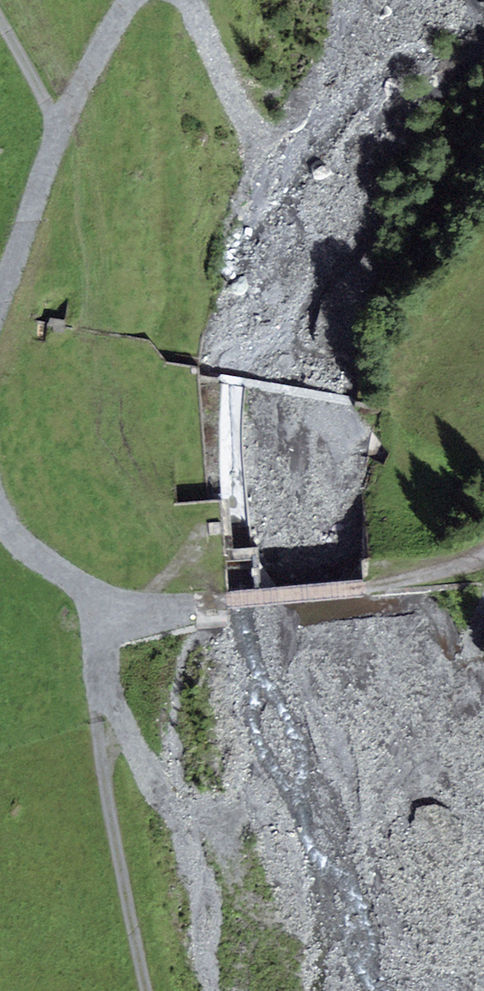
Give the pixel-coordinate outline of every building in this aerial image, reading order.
[(59,338),(71,340),(72,334),(73,329),(61,327),(59,338)] [(51,348),(54,331),(44,329),(41,346),(51,348)] [(215,530),(216,542),(228,541),(227,529),(215,530)]
